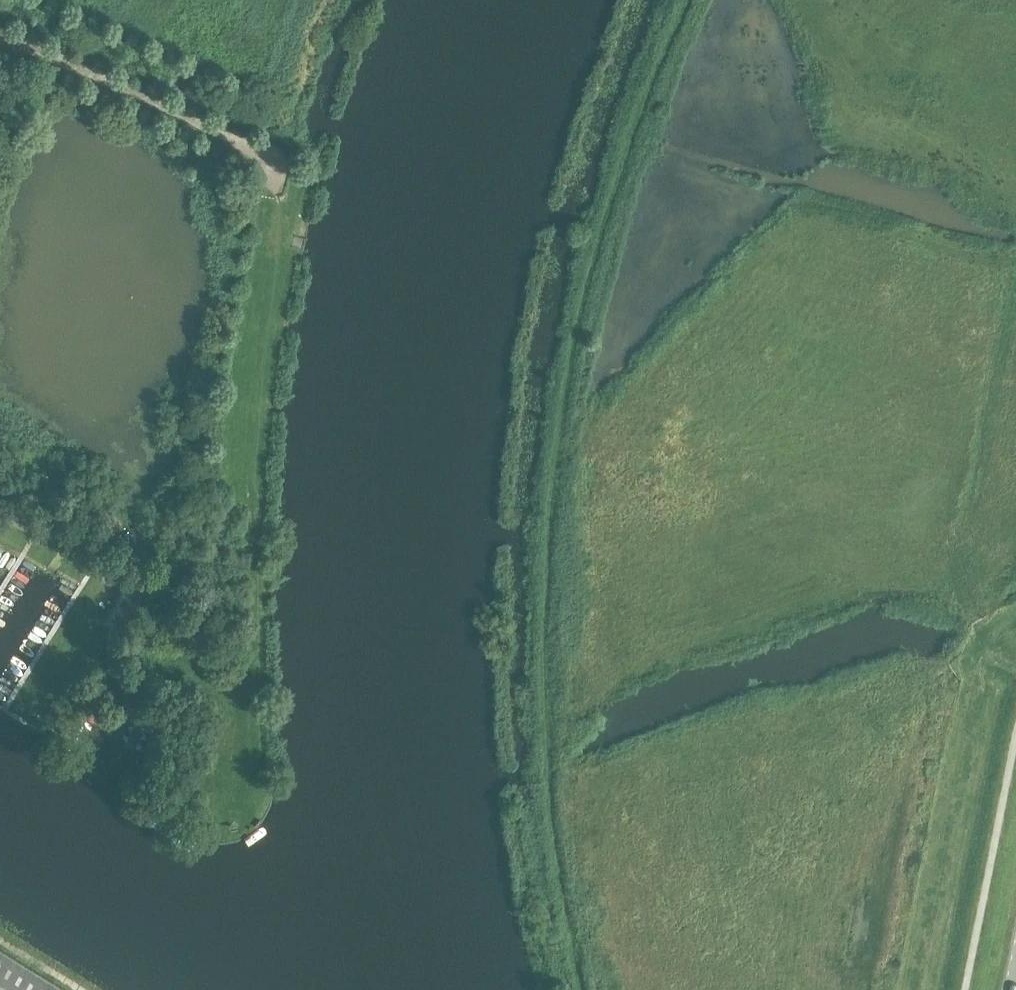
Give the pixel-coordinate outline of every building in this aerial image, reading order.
[(0,958),(0,989),(53,989),(0,958)]
